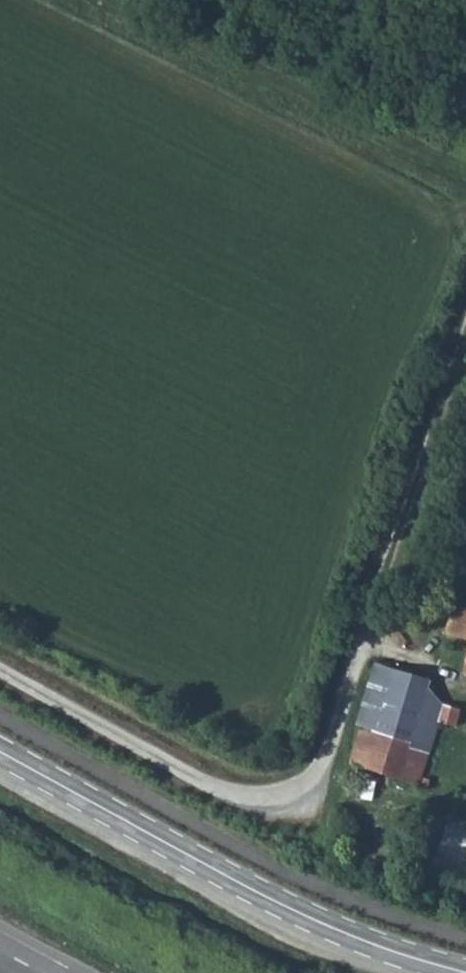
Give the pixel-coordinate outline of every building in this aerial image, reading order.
[(444,632),(465,638),(465,609),(452,605),(444,632)] [(430,685),(432,677),(379,664),(360,724),(431,748),(447,702),(430,685)] [(431,748),(360,724),(352,764),(422,785),(431,748)]
